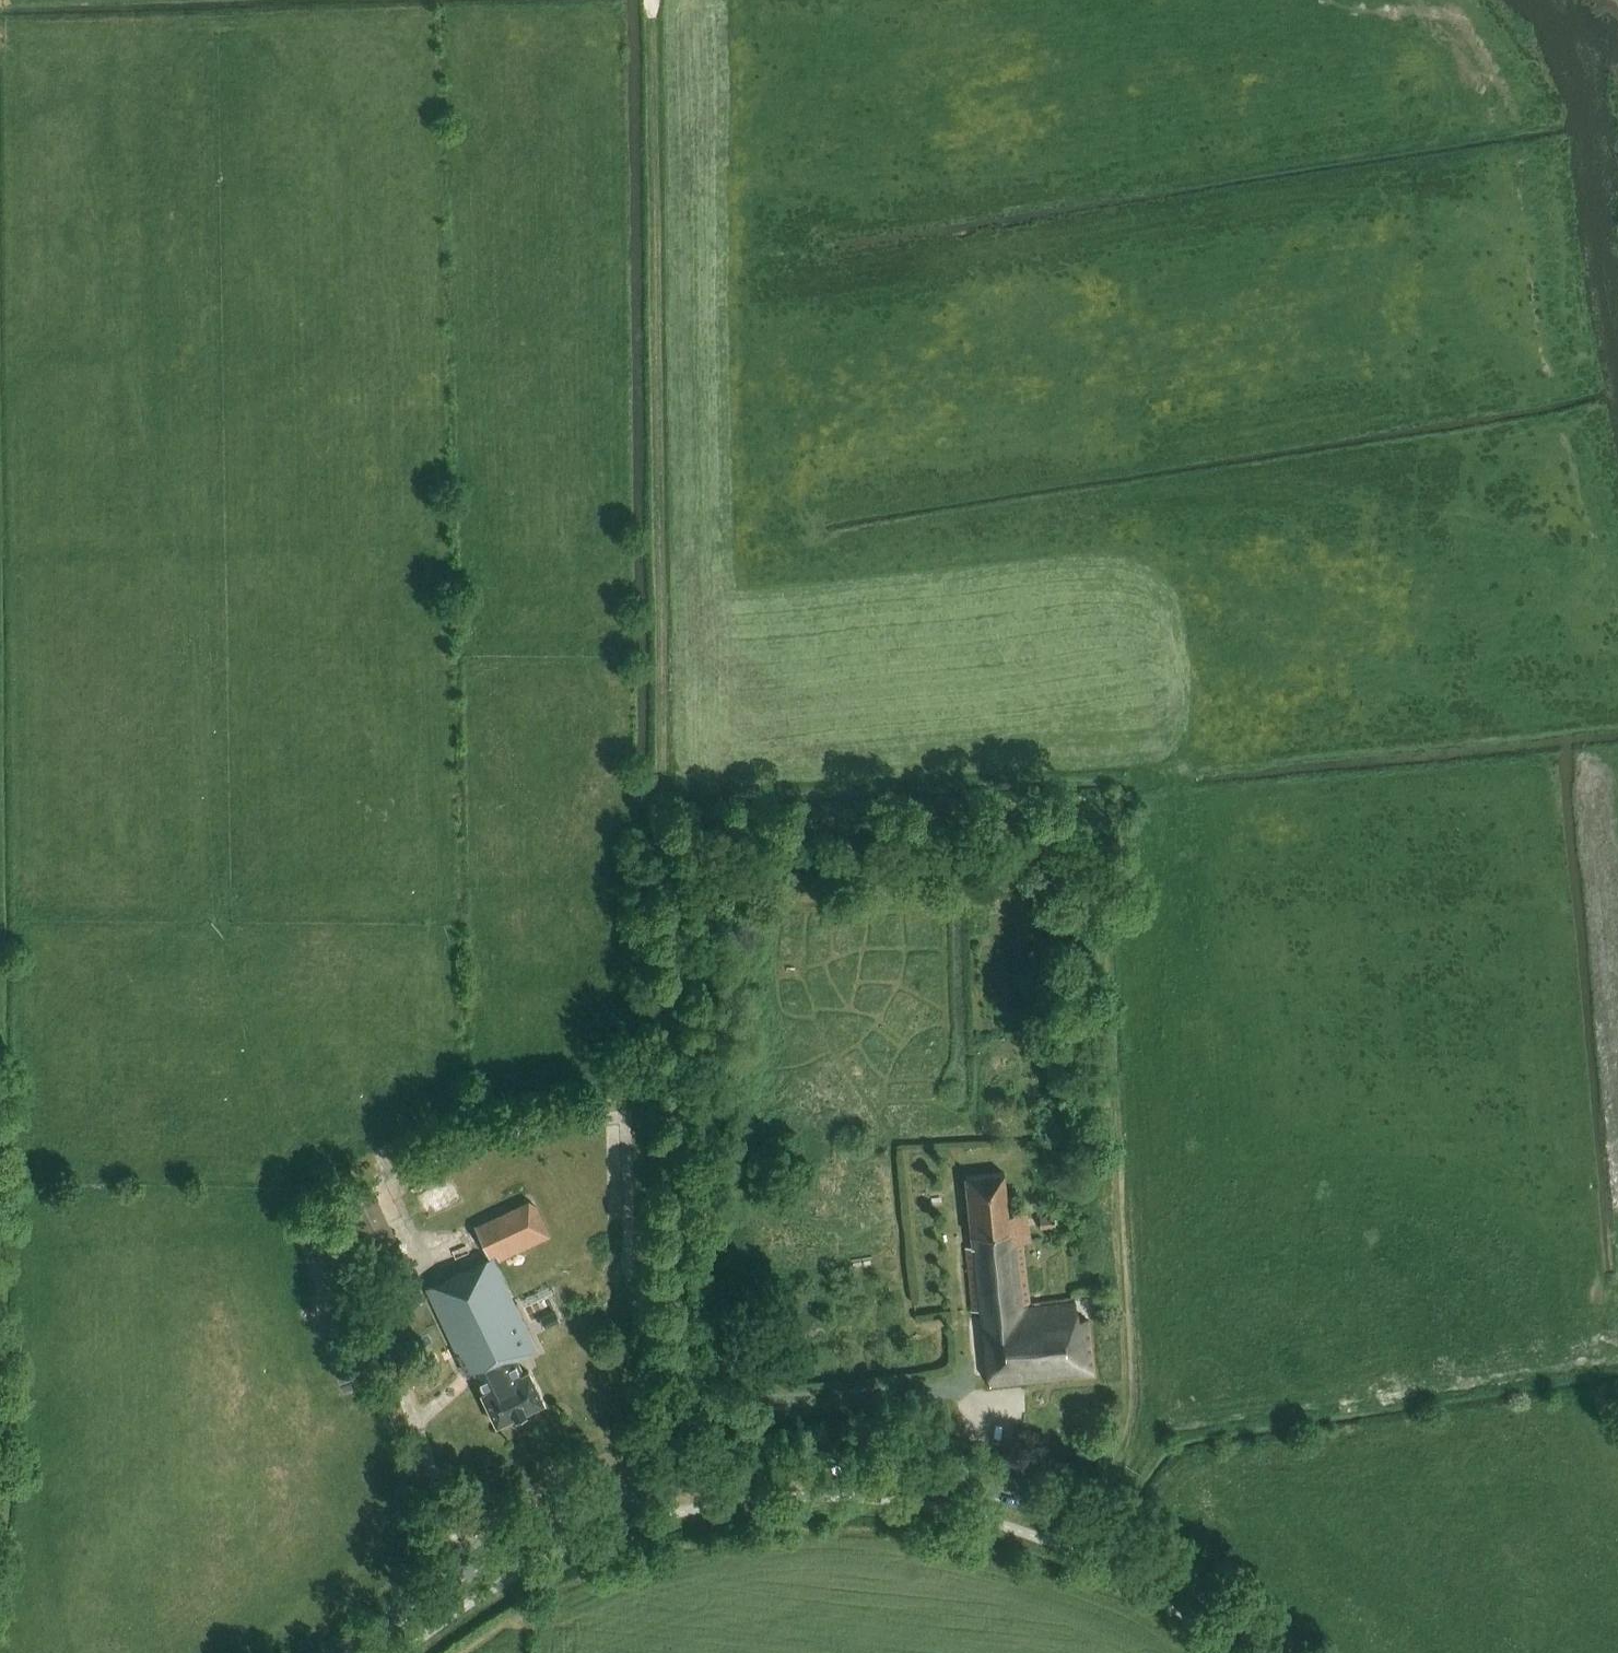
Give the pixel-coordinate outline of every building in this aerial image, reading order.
[(992,1388),(1093,1376),(1087,1320),(1076,1322),(1073,1299),(1028,1304),(1021,1243),(1028,1242),(1025,1214),(1008,1216),(1003,1174),(964,1179),(972,1249),(966,1250),(973,1313),(983,1312),(992,1388)] [(371,1186),(337,1202),(370,1273),(405,1256),(371,1186)] [(516,1358),(536,1349),(493,1263),(548,1236),(527,1193),(472,1221),(490,1258),(426,1290),(464,1369),(465,1368),(475,1371),(486,1392),(483,1394),(498,1424),(544,1401),(529,1371),(524,1374),(516,1358)] [(1040,1230),(1056,1228),(1054,1215),(1040,1216),(1040,1230)] [(555,1311),(540,1318),(544,1327),(559,1320),(555,1311)]
